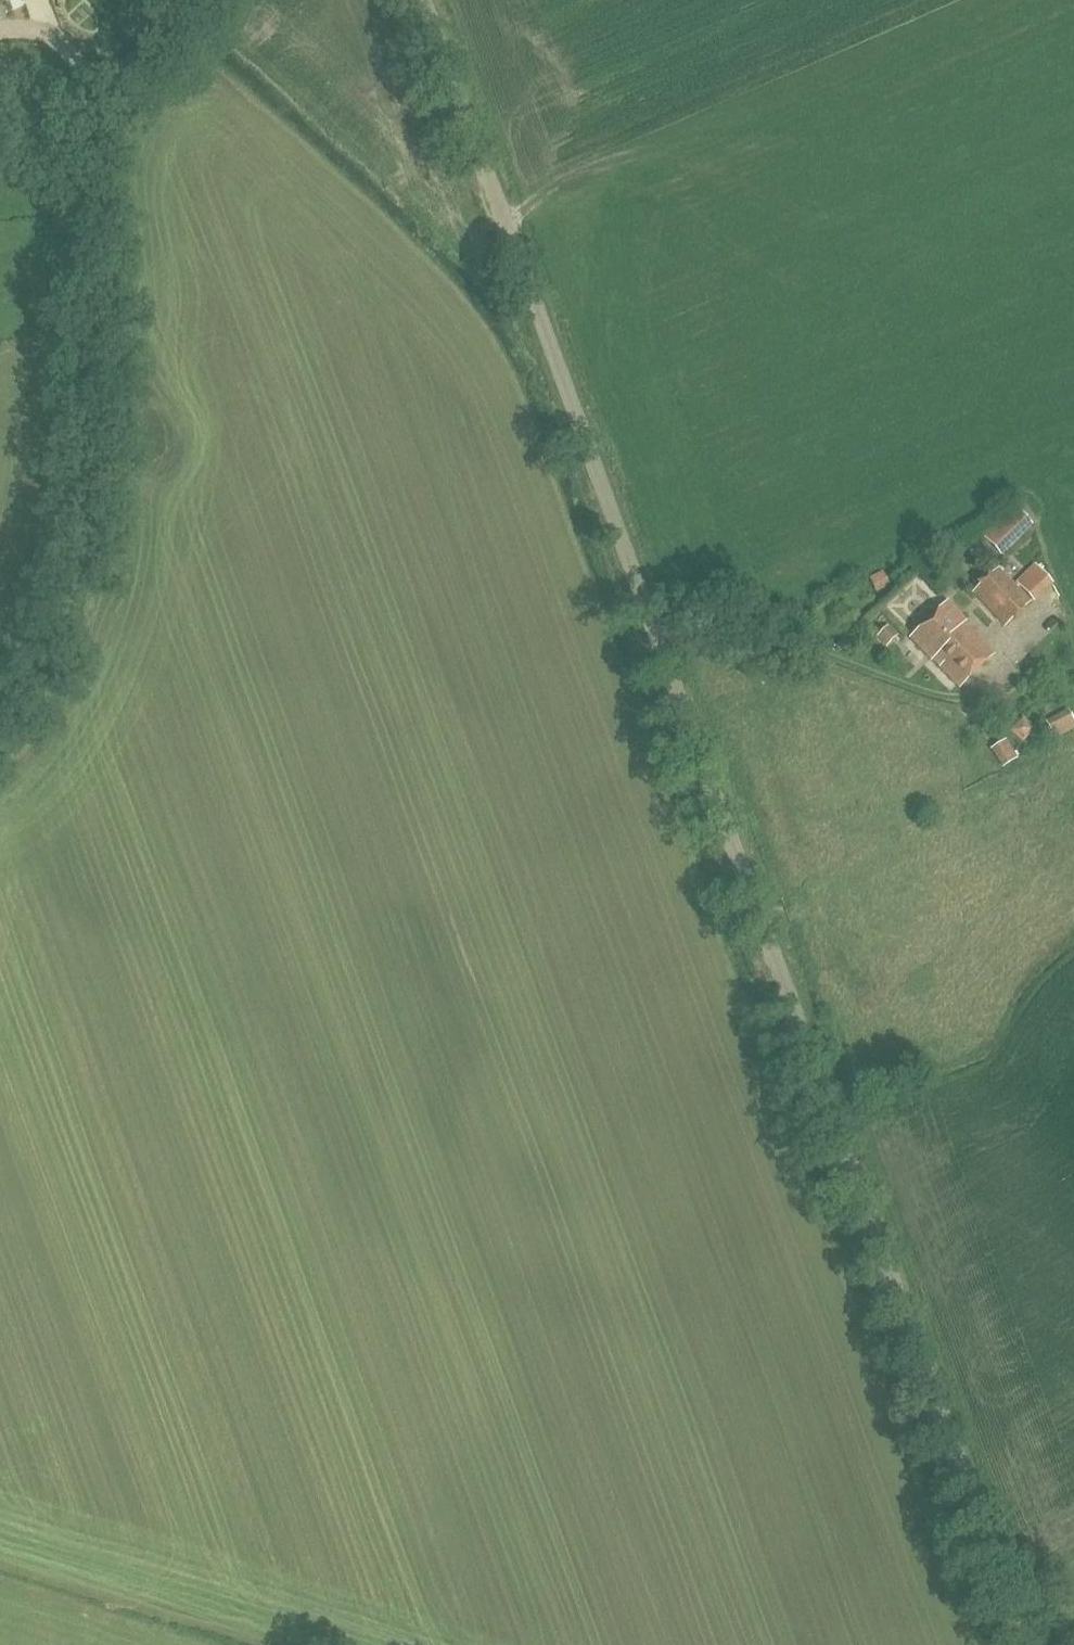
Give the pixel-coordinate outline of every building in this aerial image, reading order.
[(1002,554),(1033,525),(1015,507),(986,536),(1002,554)] [(1005,626),(1031,602),(998,568),(973,593),(1005,626)] [(884,573),(871,579),(877,592),(890,586),(884,573)] [(960,687),(994,654),(965,623),(966,622),(948,603),(911,638),(932,660),(933,659),(960,687)] [(897,637),(887,628),(878,638),(887,647),(897,637)] [(1005,741),(993,748),(992,749),(1003,768),(1016,759),(1005,741)]
